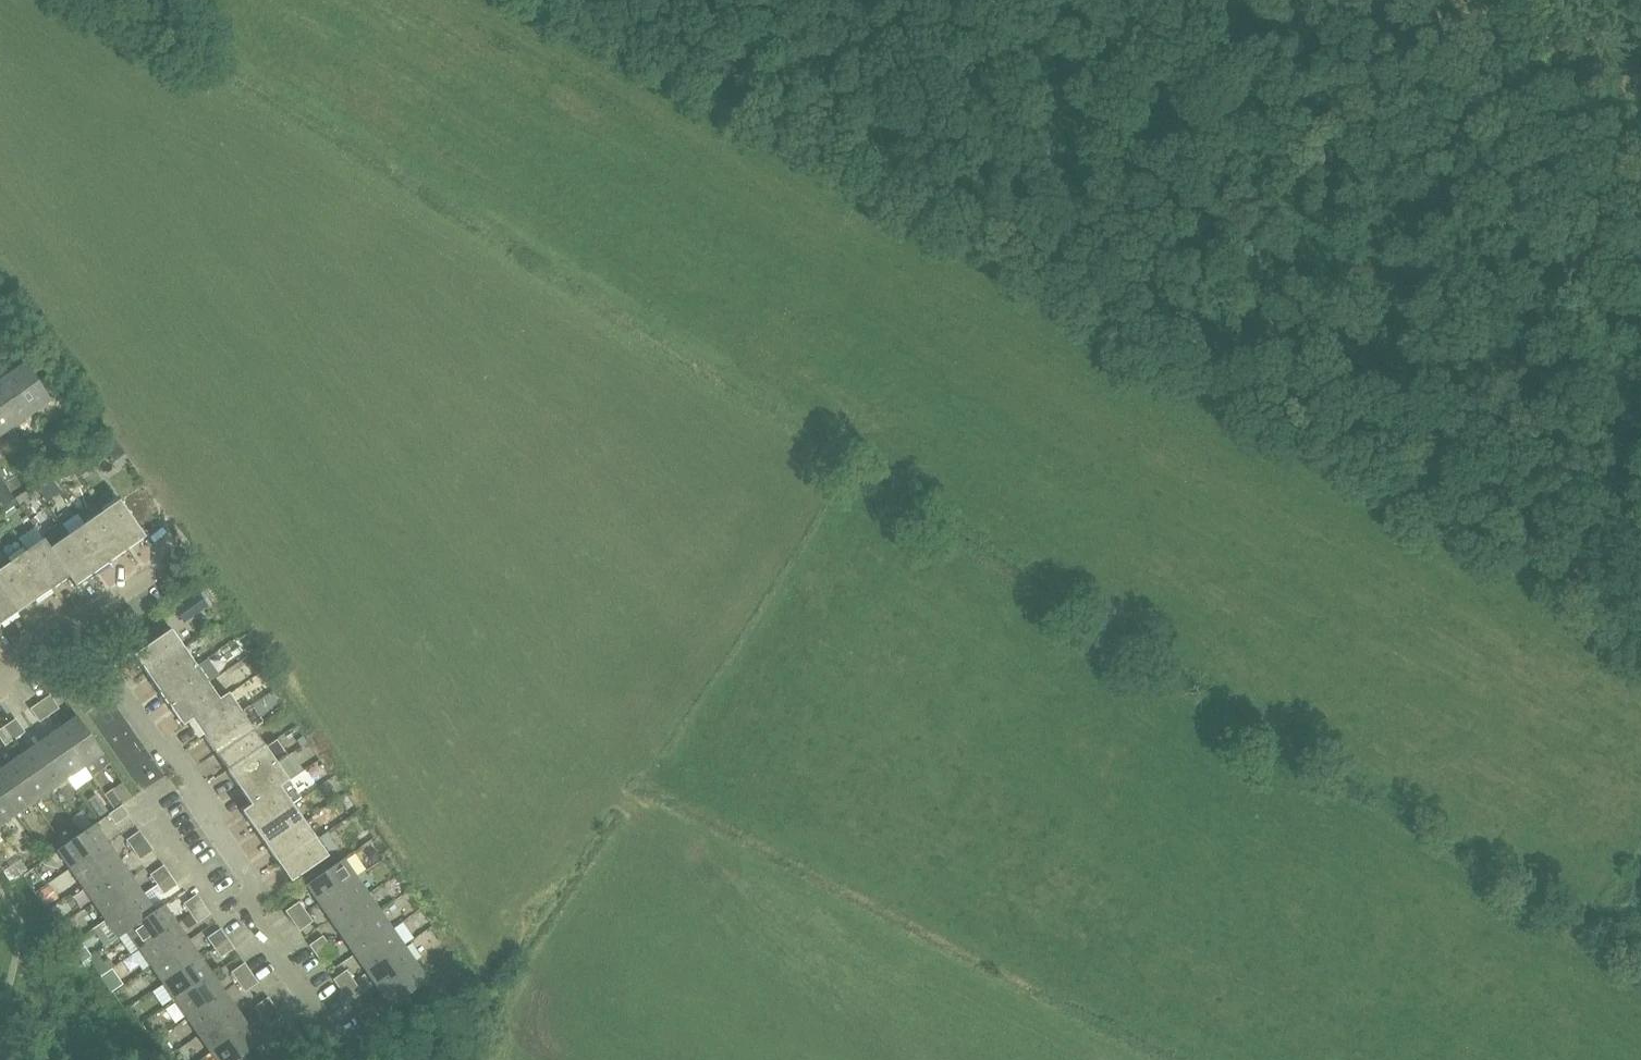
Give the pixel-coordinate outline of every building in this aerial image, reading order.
[(24,362),(7,374),(33,412),(50,400),(24,362)] [(15,424),(33,412),(7,374),(0,379),(0,402),(15,424)] [(15,424),(0,402),(0,435),(15,424)] [(61,491),(52,479),(38,490),(47,502),(61,491)] [(0,492),(0,509),(14,499),(6,488),(0,492)] [(103,512),(129,550),(148,538),(121,499),(103,512)] [(0,510),(0,513),(4,520),(17,511),(11,502),(0,510)] [(86,524),(112,562),(129,550),(103,512),(86,524)] [(112,562),(86,524),(68,536),(95,574),(112,562)] [(76,587),(95,574),(68,536),(52,547),(45,538),(44,539),(70,577),(76,587)] [(70,577),(44,539),(26,551),(53,589),(70,577)] [(9,563),(35,601),(53,589),(26,551),(9,563)] [(0,562),(0,567),(1,569),(8,564),(5,559),(0,562)] [(35,601),(9,563),(8,564),(1,569),(0,569),(0,586),(18,613),(35,601)] [(1,625),(18,613),(0,586),(0,623),(1,625)] [(199,593),(175,610),(174,610),(176,613),(184,624),(208,606),(199,593)] [(135,654),(148,672),(185,647),(172,628),(135,654)] [(197,664),(185,647),(148,672),(160,690),(197,664)] [(160,690),(172,707),(209,681),(197,664),(160,690)] [(222,699),(209,681),(172,707),(184,725),(193,719),(222,699)] [(193,719),(205,736),(242,710),(231,693),(222,699),(193,719)] [(50,694),(40,701),(50,714),(59,708),(50,694)] [(40,721),(50,714),(40,701),(31,708),(40,721)] [(242,710),(205,736),(217,753),(254,727),(242,710)] [(87,766),(103,754),(104,753),(78,716),(60,728),(87,766)] [(6,725),(15,738),(25,731),(16,718),(6,725)] [(6,725),(0,729),(0,737),(6,745),(15,738),(6,725)] [(217,753),(229,770),(266,745),(254,727),(217,753)] [(87,766),(60,728),(43,740),(70,778),(87,766)] [(303,735),(297,739),(302,746),(308,742),(303,735)] [(43,740),(26,752),(52,790),(70,778),(43,740)] [(241,788),(278,762),(266,745),(229,770),(241,788)] [(52,790),(26,752),(8,764),(35,802),(52,790)] [(241,788),(252,805),(253,805),(290,779),(278,762),(241,788)] [(18,814),(35,802),(8,764),(0,770),(0,789),(18,814)] [(243,811),(256,829),(294,803),(282,786),(291,780),(290,779),(253,805),(252,805),(243,811)] [(105,795),(115,809),(124,803),(114,788),(105,795)] [(0,789),(0,826),(18,814),(0,789)] [(98,798),(90,803),(100,817),(108,812),(98,798)] [(294,803),(256,829),(268,847),(306,821),(294,803)] [(130,814),(123,804),(109,814),(116,824),(130,814)] [(85,813),(73,821),(80,832),(92,824),(85,813)] [(268,847),(280,864),(318,838),(306,821),(268,847)] [(108,841),(95,823),(57,850),(70,868),(108,841)] [(134,849),(147,840),(140,830),(127,839),(134,849)] [(325,832),(318,838),(280,864),(293,882),(330,856),(329,855),(337,849),(325,832)] [(147,840),(134,849),(141,859),(154,850),(147,840)] [(120,859),(108,841),(70,868),(82,885),(120,859)] [(320,901),(356,876),(345,858),(308,883),(320,901)] [(95,903),(132,876),(120,859),(82,885),(95,903)] [(172,876),(164,865),(151,874),(159,885),(172,876)] [(144,894),(132,876),(95,903),(107,920),(144,894)] [(167,897),(181,888),(172,876),(159,885),(167,897)] [(320,901),(332,918),(368,893),(356,876),(320,901)] [(50,886),(38,894),(46,905),(58,897),(50,886)] [(332,918),(344,936),(381,911),(368,893),(332,918)] [(107,920),(118,937),(165,905),(165,904),(156,910),(144,894),(107,920)] [(198,894),(184,903),(191,913),(205,903),(198,894)] [(288,911),(294,920),(307,911),(301,902),(288,911)] [(211,913),(205,903),(191,913),(198,922),(211,913)] [(177,922),(165,905),(118,937),(119,938),(129,931),(140,948),(177,922)] [(314,921),(307,911),(294,920),(301,930),(314,921)] [(381,911),(344,936),(356,953),(393,928),(381,911)] [(189,939),(177,922),(140,948),(152,965),(189,939)] [(215,947),(228,938),(222,928),(208,937),(215,947)] [(356,953),(368,971),(405,945),(393,928),(356,953)] [(318,955),(331,945),(324,936),(311,945),(318,955)] [(92,957),(92,956),(80,938),(70,945),(82,962),(83,963),(92,957)] [(222,956),(235,947),(228,938),(215,947),(222,956)] [(201,957),(189,939),(152,965),(164,982),(201,957)] [(318,955),(325,964),(338,955),(331,945),(318,955)] [(368,971),(380,988),(417,963),(405,945),(368,971)] [(177,1000),(213,974),(201,957),(164,982),(177,1000)] [(232,971),(239,981),(252,972),(246,962),(232,971)] [(380,988),(392,1006),(429,981),(417,963),(380,988)] [(342,989),(355,979),(348,970),(335,979),(342,989)] [(259,982),(252,972),(239,981),(246,991),(259,982)] [(225,991),(213,974),(177,1000),(189,1017),(225,991)] [(342,989),(348,998),(362,989),(355,979),(342,989)] [(225,991),(189,1017),(201,1034),(238,1008),(225,991)] [(441,992),(434,997),(439,1005),(446,1000),(441,992)] [(256,1006),(263,1015),(276,1006),(269,996),(256,1006)] [(372,1005),(359,1014),(366,1024),(379,1015),(372,1005)] [(283,1016),(276,1006),(263,1015),(270,1025),(283,1016)] [(250,1026),(238,1008),(201,1034),(213,1052),(250,1026)] [(250,1026),(213,1052),(219,1059),(267,1059),(257,1046),(262,1043),(250,1026)]
